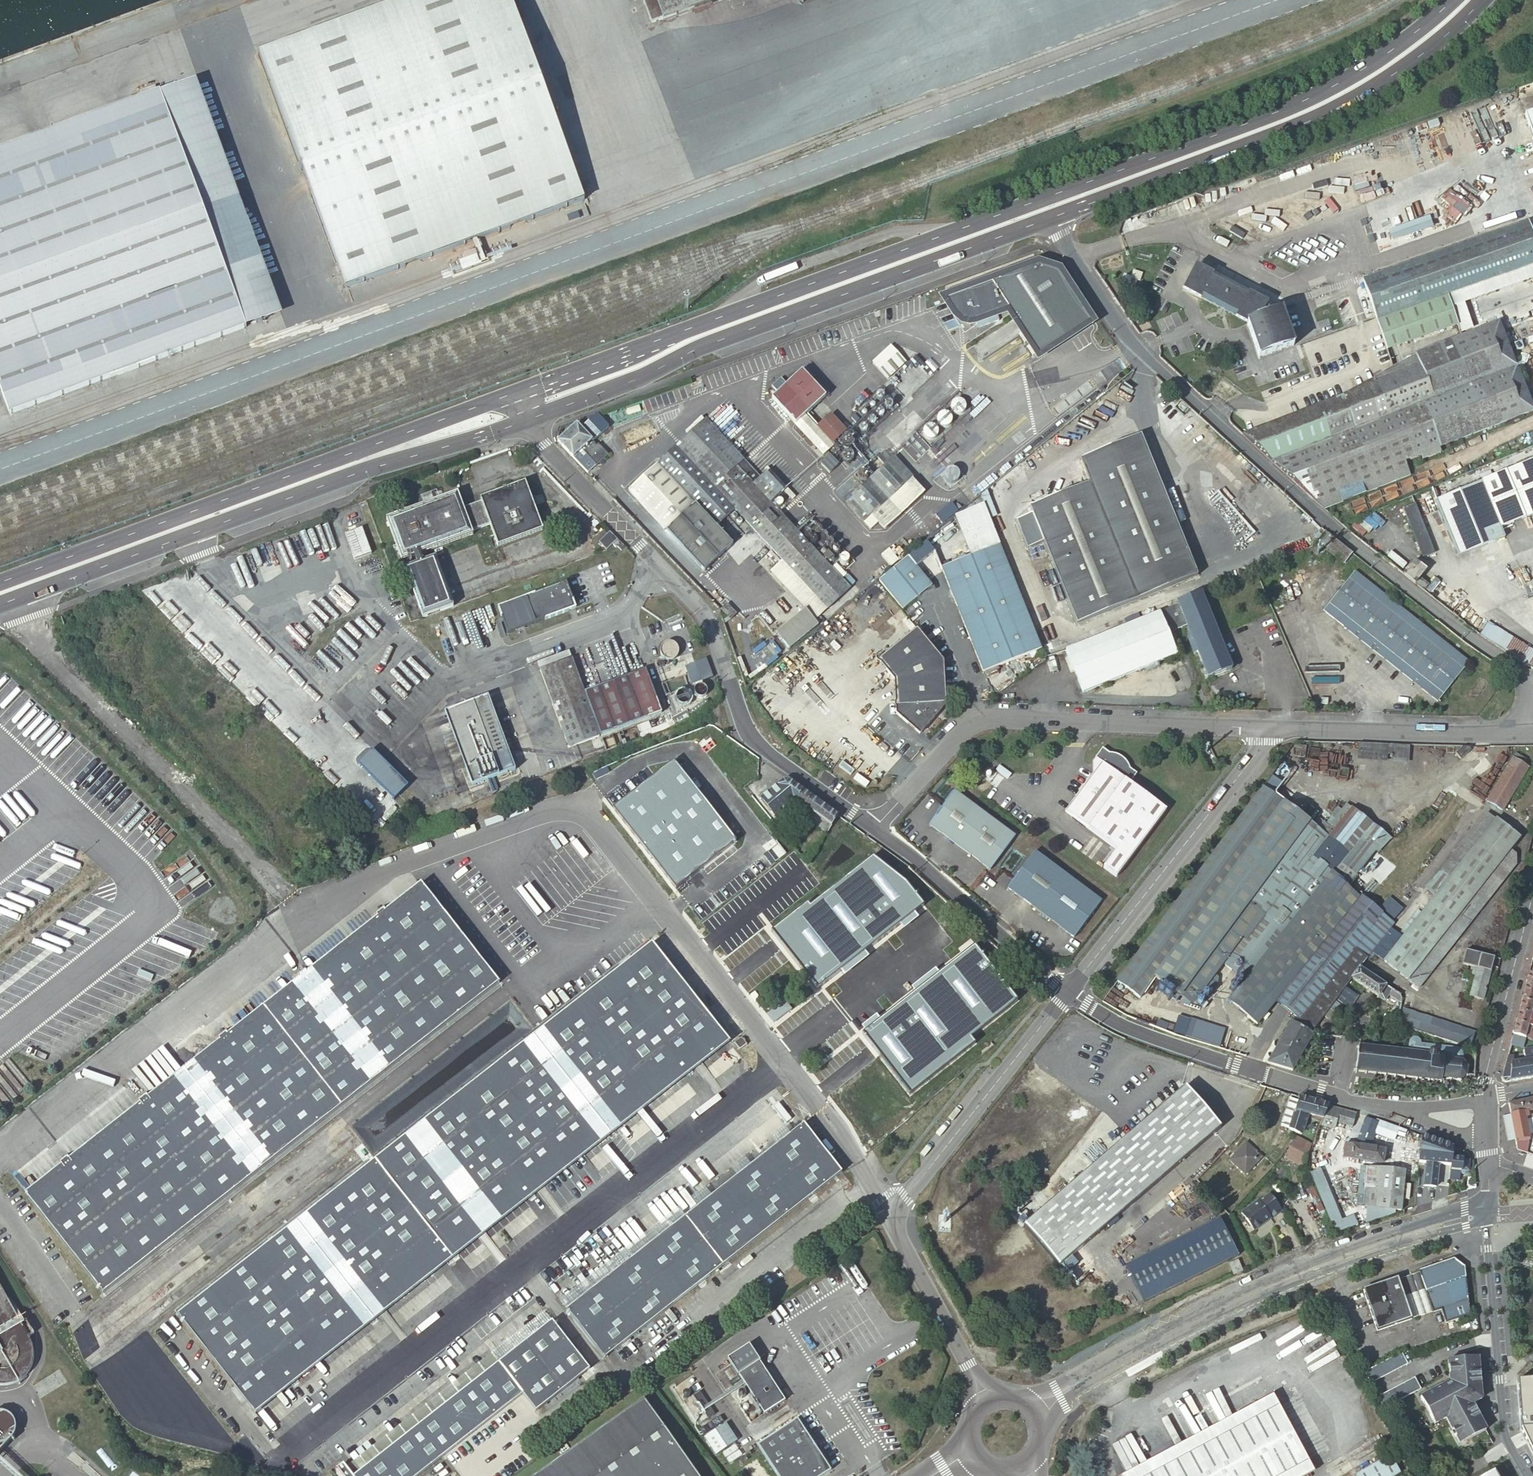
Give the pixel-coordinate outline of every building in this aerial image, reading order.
[(259,53),(315,205),(322,202),(440,159),(554,117),(511,0),(404,0),(259,53)] [(652,23),(714,0),(643,0),(652,23)] [(30,194),(106,164),(148,147),(177,136),(160,89),(0,148),(0,206),(30,194)] [(1524,114),(1531,135),(1532,142),(1532,111),(1524,114)] [(322,202),(315,205),(346,288),(585,200),(554,117),(440,159),(322,202)] [(214,243),(217,242),(177,136),(148,147),(106,164),(30,194),(0,206),(0,322),(214,243)] [(1530,267),(1532,265),(1532,237),(1528,222),(1515,227),(1530,267)] [(1449,295),(1530,267),(1515,227),(1363,281),(1377,321),(1378,321),(1449,295)] [(9,410),(247,323),(217,242),(214,243),(0,322),(0,385),(9,410)] [(1039,265),(946,298),(957,314),(963,320),(970,321),(976,319),(1009,307),(1039,353),(1091,319),(1059,270),(1039,265)] [(1181,291),(1247,323),(1259,358),(1293,346),(1281,312),(1278,314),(1265,308),(1268,304),(1195,265),(1181,291)] [(1140,281),(1142,274),(1135,271),(1132,278),(1140,281)] [(1135,293),(1140,281),(1132,278),(1128,291),(1135,293)] [(1459,324),(1449,295),(1378,321),(1388,350),(1459,324)] [(1244,435),(1288,476),(1324,509),(1411,475),(1406,461),(1410,459),(1411,461),(1417,458),(1424,455),(1426,459),(1441,453),(1440,448),(1532,413),(1532,407),(1500,323),(1419,353),(1340,397),(1244,435)] [(1381,366),(1391,363),(1386,347),(1376,350),(1381,366)] [(905,363),(896,354),(878,370),(887,380),(905,363)] [(825,397),(801,372),(771,399),(822,454),(831,446),(831,445),(815,428),(804,416),(825,397)] [(894,387),(888,382),(880,389),(886,394),(894,387)] [(878,393),(876,395),(876,397),(876,399),(877,399),(878,401),(879,401),(880,401),(881,401),(882,401),(883,400),(884,399),(884,398),(884,396),(884,395),(884,394),(882,393),(881,393),(879,393),(878,393)] [(966,409),(966,407),(966,406),(965,404),(964,402),(963,401),(962,400),(960,400),(958,400),(957,400),(955,400),(953,401),(952,402),(951,404),(951,405),(951,407),(951,409),(951,411),(952,412),(953,413),(955,414),(957,415),(958,415),(960,415),(962,414),(963,413),(964,412),(965,411),(966,409)] [(885,404),(885,405),(885,406),(885,407),(885,409),(886,409),(887,410),(889,410),(890,410),(891,410),(892,409),(893,408),(893,407),(893,405),(892,404),(892,403),(891,402),(889,402),(888,402),(887,402),(886,403),(885,404)] [(937,417),(937,419),(937,421),(938,423),(939,425),(941,426),(943,427),(945,427),(947,427),(949,426),(951,424),(952,423),(952,421),(952,418),(952,416),(951,415),(949,413),(947,412),(945,412),(943,412),(941,413),(940,414),(938,415),(937,417)] [(830,414),(815,428),(831,445),(846,432),(830,414)] [(576,424),(556,442),(587,473),(599,462),(603,466),(607,462),(604,458),(607,455),(597,444),(596,445),(592,442),(607,428),(596,415),(595,415),(594,416),(580,428),(576,424)] [(734,466),(742,460),(704,420),(628,491),(665,531),(671,525),(695,504),(735,467),(734,466)] [(654,433),(649,422),(621,435),(626,446),(654,433)] [(860,427),(860,429),(860,430),(860,431),(861,432),(862,432),(863,433),(865,433),(866,432),(867,431),(868,430),(868,429),(868,428),(867,426),(866,425),(864,425),(863,425),(862,425),(861,426),(860,427)] [(929,440),(932,440),(934,439),(936,438),(937,437),(938,435),(938,433),(938,431),(937,429),(936,427),(934,426),(932,425),(930,425),(928,425),(926,427),(925,428),(924,430),(923,432),(924,434),(924,436),(926,438),(927,439),(929,440)] [(1032,511),(1043,540),(1077,622),(1197,574),(1141,434),(1080,458),(1090,481),(1029,505),(1032,511)] [(845,446),(846,446),(848,446),(849,446),(851,445),(852,444),(852,443),(853,442),(852,440),(852,439),(851,439),(850,438),(849,437),(847,437),(845,438),(844,440),(843,441),(844,443),(844,444),(845,446)] [(844,463),(848,464),(850,464),(852,463),(853,462),(854,460),(854,458),(854,456),(853,454),(851,452),(849,452),(847,452),(846,452),(844,453),(842,456),(842,457),(842,458),(842,460),(843,461),(844,463)] [(838,465),(829,456),(819,464),(828,474),(838,465)] [(851,497),(852,498),(869,517),(912,477),(894,457),(851,497)] [(1492,478),(1482,483),(1500,529),(1532,516),(1532,461),(1492,478)] [(735,467),(695,504),(715,527),(733,511),(781,562),(826,609),(848,588),(770,504),(782,492),(765,473),(752,485),(735,467)] [(951,486),(953,487),(955,486),(958,485),(959,484),(961,482),(961,479),(961,477),(961,475),(959,473),(957,471),(955,470),(952,470),(950,471),(948,472),(946,474),(945,476),(945,479),(946,481),(947,483),(948,485),(951,486)] [(1489,473),(1479,477),(1482,483),(1492,478),(1489,473)] [(923,493),(911,480),(873,515),(879,522),(885,528),(923,493)] [(1500,529),(1482,483),(1435,502),(1458,558),(1504,539),(1500,529)] [(425,506),(386,520),(401,562),(472,536),(472,533),(490,526),(498,547),(542,531),(524,484),(480,500),(481,503),(463,509),(457,494),(433,503),(425,506)] [(422,498),(425,506),(433,503),(431,495),(422,498)] [(862,523),(869,517),(852,498),(845,505),(862,523)] [(671,525),(665,531),(703,572),(732,546),(715,527),(695,504),(671,525)] [(1422,559),(1434,554),(1415,504),(1402,509),(1422,559)] [(952,517),(945,508),(935,516),(942,525),(952,517)] [(1028,546),(1043,540),(1032,511),(1016,518),(1028,546)] [(870,530),(879,522),(873,515),(864,523),(870,530)] [(371,553),(362,528),(345,534),(355,559),(371,553)] [(606,549),(613,543),(617,539),(609,532),(599,542),(606,549)] [(1343,564),(1352,552),(1340,542),(1329,532),(1322,540),(1323,545),(1327,547),(1325,549),(1343,564)] [(617,539),(613,543),(616,547),(619,545),(621,547),(623,546),(617,540),(617,539)] [(1000,545),(941,569),(942,572),(956,604),(1015,580),(1000,545)] [(435,557),(405,567),(423,617),(453,607),(435,557)] [(908,557),(879,581),(903,611),(932,587),(908,557)] [(1413,561),(1403,574),(1424,590),(1428,586),(1419,579),(1426,571),(1413,561)] [(826,609),(781,562),(770,572),(815,619),(826,609)] [(1345,584),(1326,607),(1323,610),(1438,702),(1469,662),(1355,571),(1345,584)] [(1015,580),(956,604),(970,639),(1029,615),(1015,580)] [(575,605),(567,583),(499,607),(509,633),(570,611),(568,607),(575,605)] [(1232,668),(1201,591),(1178,601),(1179,603),(1169,607),(1177,628),(1187,624),(1208,677),(1232,668)] [(736,614),(726,605),(721,610),(730,619),(736,614)] [(1088,640),(1067,649),(1084,690),(1179,652),(1171,631),(1177,628),(1169,607),(1088,640)] [(1044,650),(1029,615),(970,639),(985,674),(1044,650)] [(1532,667),(1532,652),(1487,623),(1480,634),(1486,639),(1505,651),(1532,668),(1532,667)] [(945,662),(918,630),(882,661),(883,667),(895,681),(896,704),(899,707),(897,709),(897,715),(903,720),(915,732),(924,731),(947,706),(946,689),(945,662)] [(686,667),(692,685),(714,678),(707,659),(686,667)] [(571,660),(540,672),(568,748),(599,736),(583,694),(571,660)] [(585,693),(601,735),(661,714),(645,671),(585,693)] [(488,697),(445,713),(448,724),(492,708),(488,697)] [(448,724),(465,770),(508,753),(492,708),(448,724)] [(1470,750),(1470,746),(1463,746),(1456,754),(1461,759),(1470,750)] [(1111,753),(1104,748),(1097,758),(1104,763),(1067,812),(1118,851),(1104,868),(1116,877),(1167,810),(1131,783),(1138,774),(1132,769),(1131,768),(1131,767),(1131,766),(1130,765),(1130,764),(1129,764),(1129,763),(1128,762),(1128,761),(1127,761),(1127,760),(1126,759),(1125,759),(1124,758),(1123,757),(1122,756),(1121,755),(1120,755),(1119,754),(1118,754),(1117,754),(1115,753),(1113,753),(1112,753),(1111,753)] [(515,771),(508,753),(465,770),(472,787),(488,781),(490,787),(496,784),(494,778),(515,771)] [(1503,810),(1528,767),(1523,764),(1525,760),(1516,754),(1488,801),(1503,810)] [(674,762),(613,808),(675,888),(735,842),(674,762)] [(804,791),(787,779),(762,799),(776,816),(797,800),(804,791)] [(1268,1063),(1292,1070),(1313,1035),(1318,1026),(1317,1025),(1351,980),(1359,970),(1363,965),(1372,953),(1390,929),(1394,924),(1350,885),(1372,860),(1388,843),(1391,840),(1347,805),(1342,812),(1338,808),(1331,817),(1332,818),(1328,823),(1319,816),(1314,823),(1267,788),(1148,943),(1169,960),(1181,944),(1214,971),(1221,962),(1245,981),(1231,1001),(1259,1023),(1274,1004),(1299,1023),(1295,1028),(1291,1025),(1268,1063)] [(1017,836),(956,790),(943,807),(937,815),(930,824),(991,870),(1017,836)] [(813,797),(804,791),(797,800),(793,806),(802,812),(803,812),(813,797)] [(821,803),(813,797),(803,812),(811,818),(821,803)] [(830,809),(821,803),(811,818),(810,819),(818,825),(830,809)] [(838,815),(830,809),(818,825),(826,831),(827,830),(838,815)] [(783,814),(778,818),(782,823),(787,819),(786,818),(783,814)] [(1390,929),(1372,953),(1408,980),(1417,968),(1511,850),(1520,838),(1496,819),(1449,878),(1440,871),(1433,878),(1432,879),(1431,880),(1425,887),(1435,895),(1402,937),(1390,929)] [(1511,850),(1417,968),(1422,972),(1429,977),(1517,865),(1517,854),(1511,850)] [(1102,901),(1036,851),(1008,888),(1075,938),(1102,901)] [(103,1293),(495,988),(420,892),(284,997),(231,1039),(227,1035),(220,1041),(223,1045),(150,1101),(148,1098),(140,1104),(143,1108),(71,1164),(68,1160),(61,1166),(64,1170),(28,1198),(103,1293)] [(1169,960),(1148,943),(1118,980),(1140,997),(1156,976),(1169,960)] [(175,1316),(179,1322),(375,1167),(449,1262),(727,1044),(648,944),(175,1316)] [(1169,960),(1156,976),(1189,1003),(1203,985),(1212,973),(1214,971),(1181,944),(1169,960)] [(1478,968),(1481,954),(1466,950),(1463,964),(1471,966),(1478,968)] [(1478,968),(1491,971),(1495,957),(1481,954),(1478,968)] [(1363,965),(1359,970),(1377,981),(1380,976),(1363,965)] [(1469,975),(1475,976),(1478,968),(1471,966),(1469,975)] [(299,979),(305,971),(303,968),(295,974),(299,979)] [(1417,968),(1408,980),(1413,984),(1422,972),(1417,968)] [(1484,1000),(1491,971),(1478,968),(1475,976),(1470,996),(1484,1000)] [(1359,970),(1351,980),(1386,1002),(1390,996),(1393,991),(1377,981),(1359,970)] [(1422,972),(1413,984),(1419,989),(1429,977),(1422,972)] [(1212,973),(1203,985),(1211,990),(1216,983),(1217,977),(1212,973)] [(1527,984),(1524,995),(1532,998),(1532,986),(1527,984)] [(1350,1010),(1358,997),(1346,989),(1337,1002),(1350,1010)] [(1393,991),(1390,996),(1398,1001),(1400,997),(1393,991)] [(1524,995),(1520,1011),(1532,1015),(1532,1010),(1532,998),(1524,995)] [(885,1006),(836,1049),(859,1076),(883,1055),(891,1065),(939,1023),(915,996),(893,1016),(885,1006)] [(1397,1024),(1400,1006),(1389,1004),(1383,1043),(1394,1044),(1397,1024)] [(1532,1015),(1520,1011),(1517,1023),(1529,1026),(1532,1015)] [(1398,1024),(1474,1050),(1479,1034),(1472,1031),(1470,1036),(1400,1013),(1398,1024)] [(1219,1046),(1225,1029),(1190,1018),(1184,1035),(1219,1046)] [(1532,1038),(1532,1031),(1528,1030),(1529,1026),(1517,1023),(1513,1035),(1526,1038),(1531,1040),(1532,1040),(1532,1038)] [(220,1041),(227,1035),(224,1030),(216,1036),(220,1041)] [(1513,1035),(1511,1044),(1524,1047),(1525,1041),(1526,1038),(1513,1035)] [(1361,1045),(1359,1045),(1359,1047),(1357,1047),(1357,1048),(1359,1049),(1356,1070),(1355,1070),(1355,1071),(1356,1071),(1356,1073),(1357,1073),(1358,1072),(1366,1073),(1366,1074),(1367,1075),(1367,1073),(1372,1073),(1375,1074),(1375,1076),(1377,1076),(1377,1074),(1385,1075),(1385,1077),(1386,1077),(1387,1075),(1395,1076),(1394,1078),(1396,1078),(1396,1076),(1404,1077),(1404,1079),(1406,1079),(1406,1077),(1416,1078),(1416,1080),(1418,1080),(1418,1079),(1428,1080),(1428,1082),(1430,1082),(1430,1080),(1440,1081),(1440,1083),(1442,1083),(1442,1081),(1444,1081),(1444,1080),(1442,1080),(1442,1079),(1450,1079),(1450,1081),(1452,1081),(1452,1080),(1460,1080),(1460,1082),(1461,1081),(1461,1080),(1466,1075),(1467,1076),(1468,1075),(1467,1074),(1467,1068),(1468,1068),(1467,1066),(1466,1067),(1463,1062),(1463,1060),(1464,1049),(1421,1045),(1421,1043),(1421,1042),(1420,1041),(1420,1040),(1419,1039),(1418,1039),(1417,1038),(1415,1038),(1413,1038),(1412,1039),(1411,1041),(1410,1042),(1410,1043),(1409,1046),(1409,1051),(1408,1051),(1408,1053),(1400,1052),(1400,1050),(1398,1050),(1398,1051),(1390,1051),(1390,1049),(1388,1049),(1388,1050),(1380,1049),(1380,1048),(1379,1047),(1378,1049),(1371,1048),(1371,1047),(1369,1046),(1369,1048),(1361,1047),(1361,1045)] [(1508,1056),(1502,1078),(1506,1082),(1532,1078),(1532,1048),(1524,1050),(1526,1061),(1513,1063),(1515,1058),(1508,1056)] [(1189,1084),(1025,1223),(1063,1265),(1225,1126),(1189,1084)] [(140,1104),(148,1098),(144,1093),(136,1099),(140,1104)] [(1295,1113),(1300,1097),(1292,1095),(1287,1110),(1295,1113)] [(1323,1120),(1329,1106),(1300,1097),(1295,1113),(1289,1131),(1298,1134),(1302,1135),(1308,1115),(1323,1120)] [(1509,1104),(1517,1148),(1518,1149),(1519,1150),(1528,1153),(1529,1138),(1529,1136),(1528,1133),(1532,1133),(1532,1121),(1532,1119),(1526,1120),(1526,1117),(1529,1116),(1528,1111),(1532,1110),(1532,1099),(1509,1104)] [(1357,1114),(1329,1106),(1323,1120),(1320,1127),(1334,1131),(1336,1124),(1353,1128),(1357,1114)] [(1407,1131),(1370,1118),(1369,1122),(1379,1126),(1376,1135),(1394,1141),(1396,1135),(1404,1138),(1407,1131)] [(806,1121),(567,1308),(606,1357),(845,1170),(806,1121)] [(1421,1136),(1418,1163),(1427,1164),(1424,1189),(1431,1190),(1431,1191),(1436,1192),(1437,1187),(1449,1187),(1450,1179),(1453,1158),(1454,1148),(1421,1136)] [(1304,1163),(1310,1147),(1297,1139),(1286,1157),(1303,1168),(1304,1163)] [(1248,1143),(1232,1161),(1248,1176),(1264,1158),(1248,1143)] [(1384,1164),(1386,1151),(1346,1145),(1344,1160),(1351,1159),(1384,1164)] [(61,1166),(68,1160),(65,1155),(57,1161),(61,1166)] [(1464,1160),(1453,1158),(1450,1179),(1457,1180),(1458,1171),(1462,1171),(1461,1173),(1465,1174),(1466,1171),(1469,1172),(1470,1161),(1464,1160)] [(375,1167),(179,1322),(253,1416),(449,1262),(375,1167)] [(1378,1188),(1380,1168),(1369,1167),(1367,1187),(1378,1188)] [(1365,1208),(1401,1211),(1405,1171),(1380,1168),(1378,1188),(1367,1187),(1365,1208)] [(1476,1186),(1475,1179),(1467,1180),(1466,1189),(1476,1186)] [(1283,1211),(1271,1194),(1260,1201),(1259,1200),(1242,1212),(1255,1231),(1264,1225),(1264,1222),(1270,1217),(1272,1219),(1283,1211)] [(1363,1208),(1365,1195),(1355,1194),(1354,1207),(1363,1208)] [(1222,1218),(1127,1264),(1145,1302),(1239,1255),(1222,1218)] [(1463,1270),(1453,1261),(1418,1273),(1419,1276),(1432,1312),(1432,1314),(1441,1311),(1446,1325),(1470,1316),(1463,1270)] [(1432,1312),(1419,1276),(1398,1284),(1410,1320),(1432,1312)] [(1410,1320),(1398,1284),(1397,1281),(1362,1292),(1377,1333),(1411,1321),(1410,1320)] [(354,1475),(416,1475),(523,1391),(537,1409),(591,1367),(553,1320),(354,1475)] [(786,1402),(751,1348),(730,1362),(754,1398),(765,1415),(786,1402)] [(1402,1355),(1367,1373),(1368,1379),(1371,1385),(1408,1366),(1402,1355)] [(1450,1429),(1480,1421),(1473,1408),(1482,1403),(1477,1360),(1447,1362),(1449,1384),(1420,1401),(1432,1424),(1444,1418),(1446,1421),(1450,1429)] [(1415,1380),(1378,1399),(1384,1411),(1421,1392),(1415,1380)] [(1517,1382),(1521,1430),(1532,1456),(1532,1380),(1517,1382)] [(703,1423),(712,1416),(696,1394),(686,1401),(703,1423)] [(1124,1475),(1134,1475),(1237,1423),(1263,1475),(1307,1475),(1315,1472),(1277,1397),(1124,1475)] [(765,1415),(754,1398),(741,1407),(752,1424),(765,1415)] [(643,1399),(536,1475),(699,1475),(643,1399)] [(12,1439),(14,1430),(11,1422),(4,1417),(0,1416),(0,1452),(12,1439)] [(756,1444),(777,1475),(820,1475),(830,1470),(796,1418),(756,1444)] [(1444,1418),(1432,1424),(1434,1427),(1446,1421),(1444,1418)] [(705,1439),(717,1456),(739,1441),(726,1423),(705,1439)] [(1237,1423),(1134,1475),(1263,1475),(1237,1423)] [(1357,1475),(1399,1475),(1401,1474),(1390,1455),(1357,1475)]
